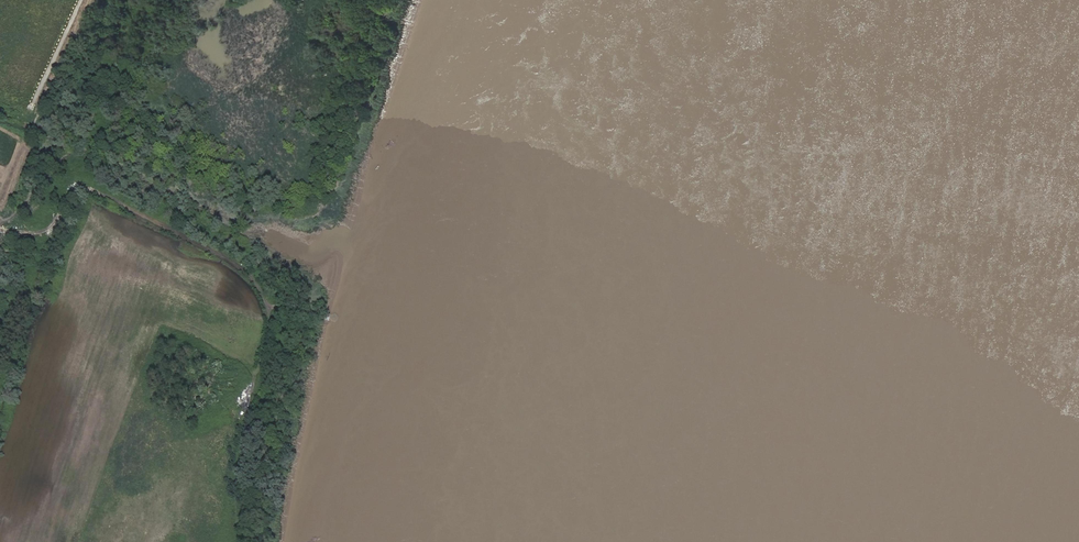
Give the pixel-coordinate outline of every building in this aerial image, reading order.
[(89,112),(85,122),(90,125),(95,114),(89,112)]
